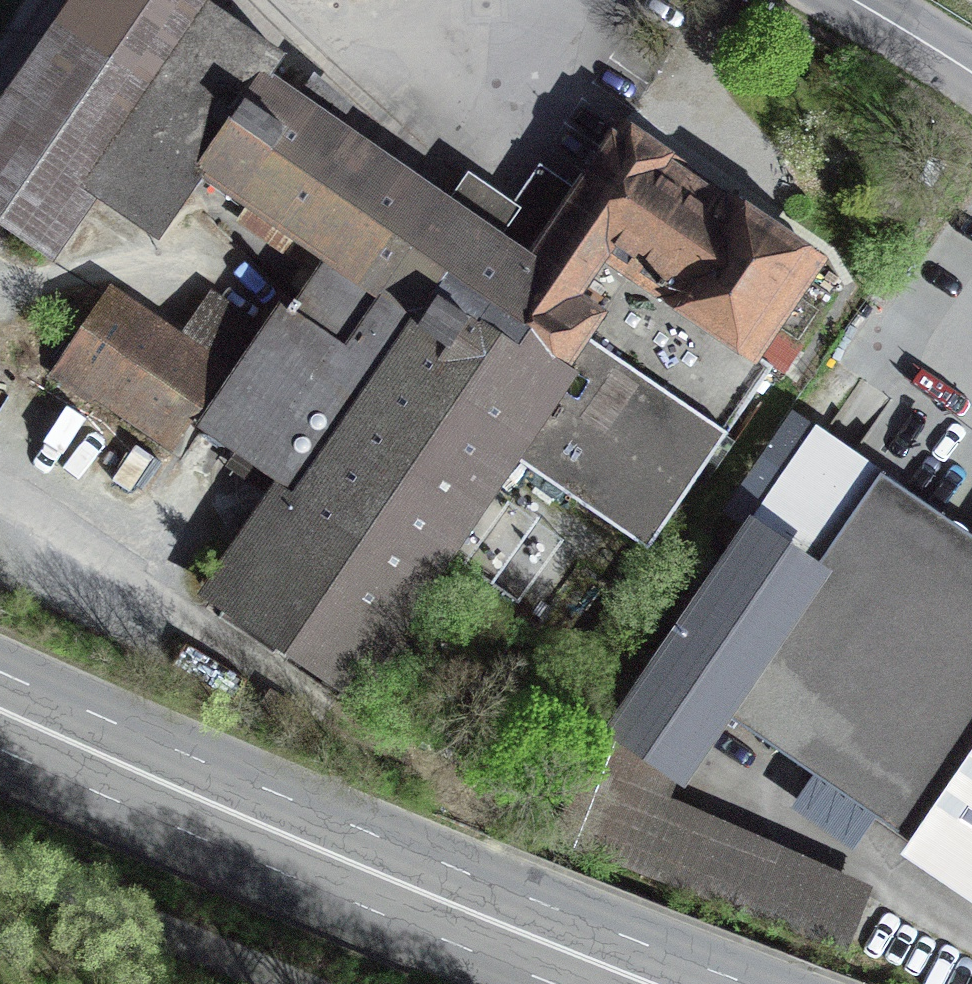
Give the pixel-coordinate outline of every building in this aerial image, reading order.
[(202,169),(262,81),(279,56),(199,1),(197,0),(72,0),(0,105),(0,221),(51,256),(94,194),(155,236),(202,169)] [(202,169),(333,259),(391,298),(407,274),(451,210),(429,195),(262,81),(202,169)] [(439,295),(558,377),(631,271),(750,353),(814,260),(621,129),(570,202),(531,176),(490,236),(451,210),(407,274),(439,295)] [(204,428),(302,494),(439,295),(407,274),(391,298),(333,259),(299,308),(291,302),(204,428)] [(770,366),(750,353),(631,271),(558,377),(506,452),(646,547),(770,366)] [(388,624),(506,452),(558,377),(439,295),(302,494),(229,601),(376,701),(416,643),(388,624)] [(180,342),(112,296),(58,376),(92,400),(99,390),(168,437),(215,367),(226,374),(241,351),(195,320),(180,342)] [(737,511),(759,522),(811,420),(790,408),(737,511)] [(918,845),(971,766),(971,535),(881,472),(815,570),(720,709),(918,845)] [(815,570),(757,530),(607,750),(555,833),(658,873),(684,813),(658,802),(720,709),(815,570)] [(918,845),(916,847),(971,885),(971,766),(918,845)] [(833,942),(856,889),(684,813),(658,873),(833,942)]
